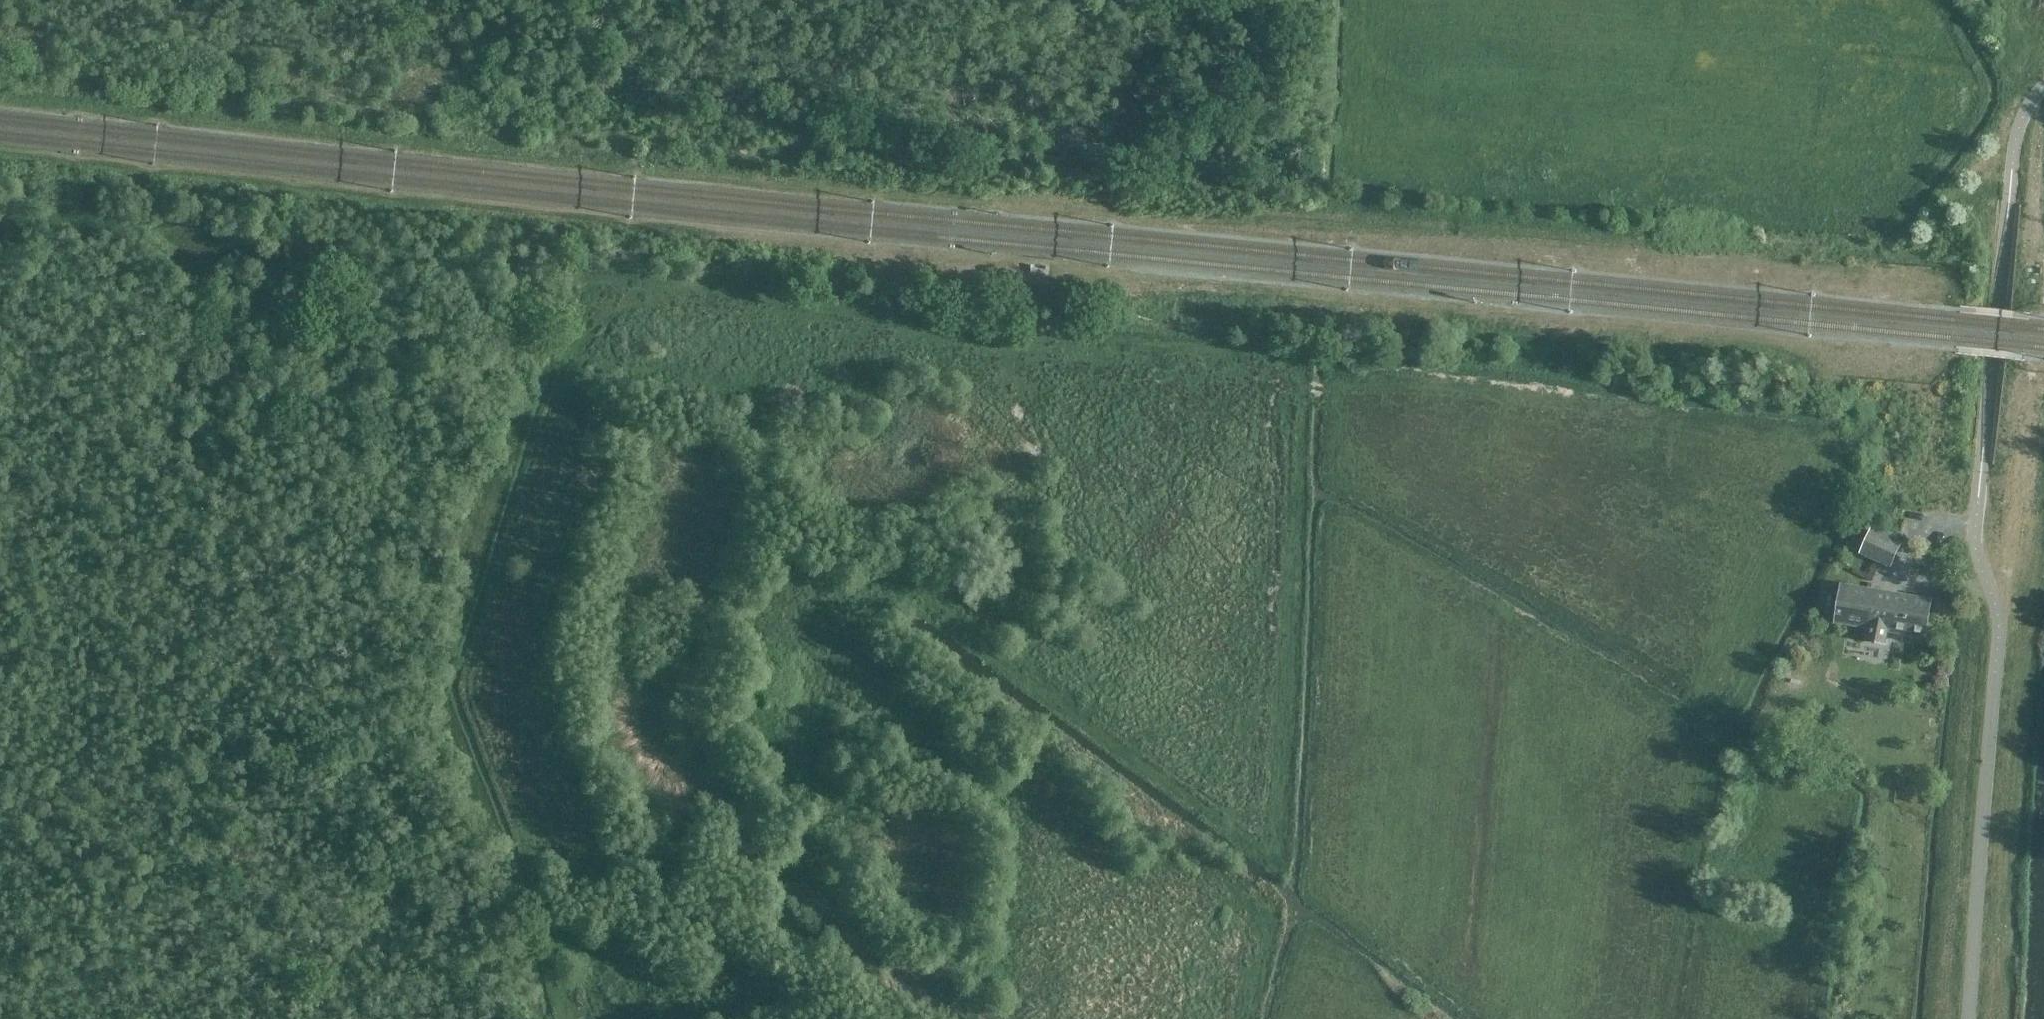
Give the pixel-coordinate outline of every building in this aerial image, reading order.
[(1901,542),(1869,528),(1858,555),(1889,569),(1901,542)] [(1886,644),(1888,632),(1924,639),(1931,600),(1841,585),(1834,623),(1871,630),(1869,641),(1886,644)]
